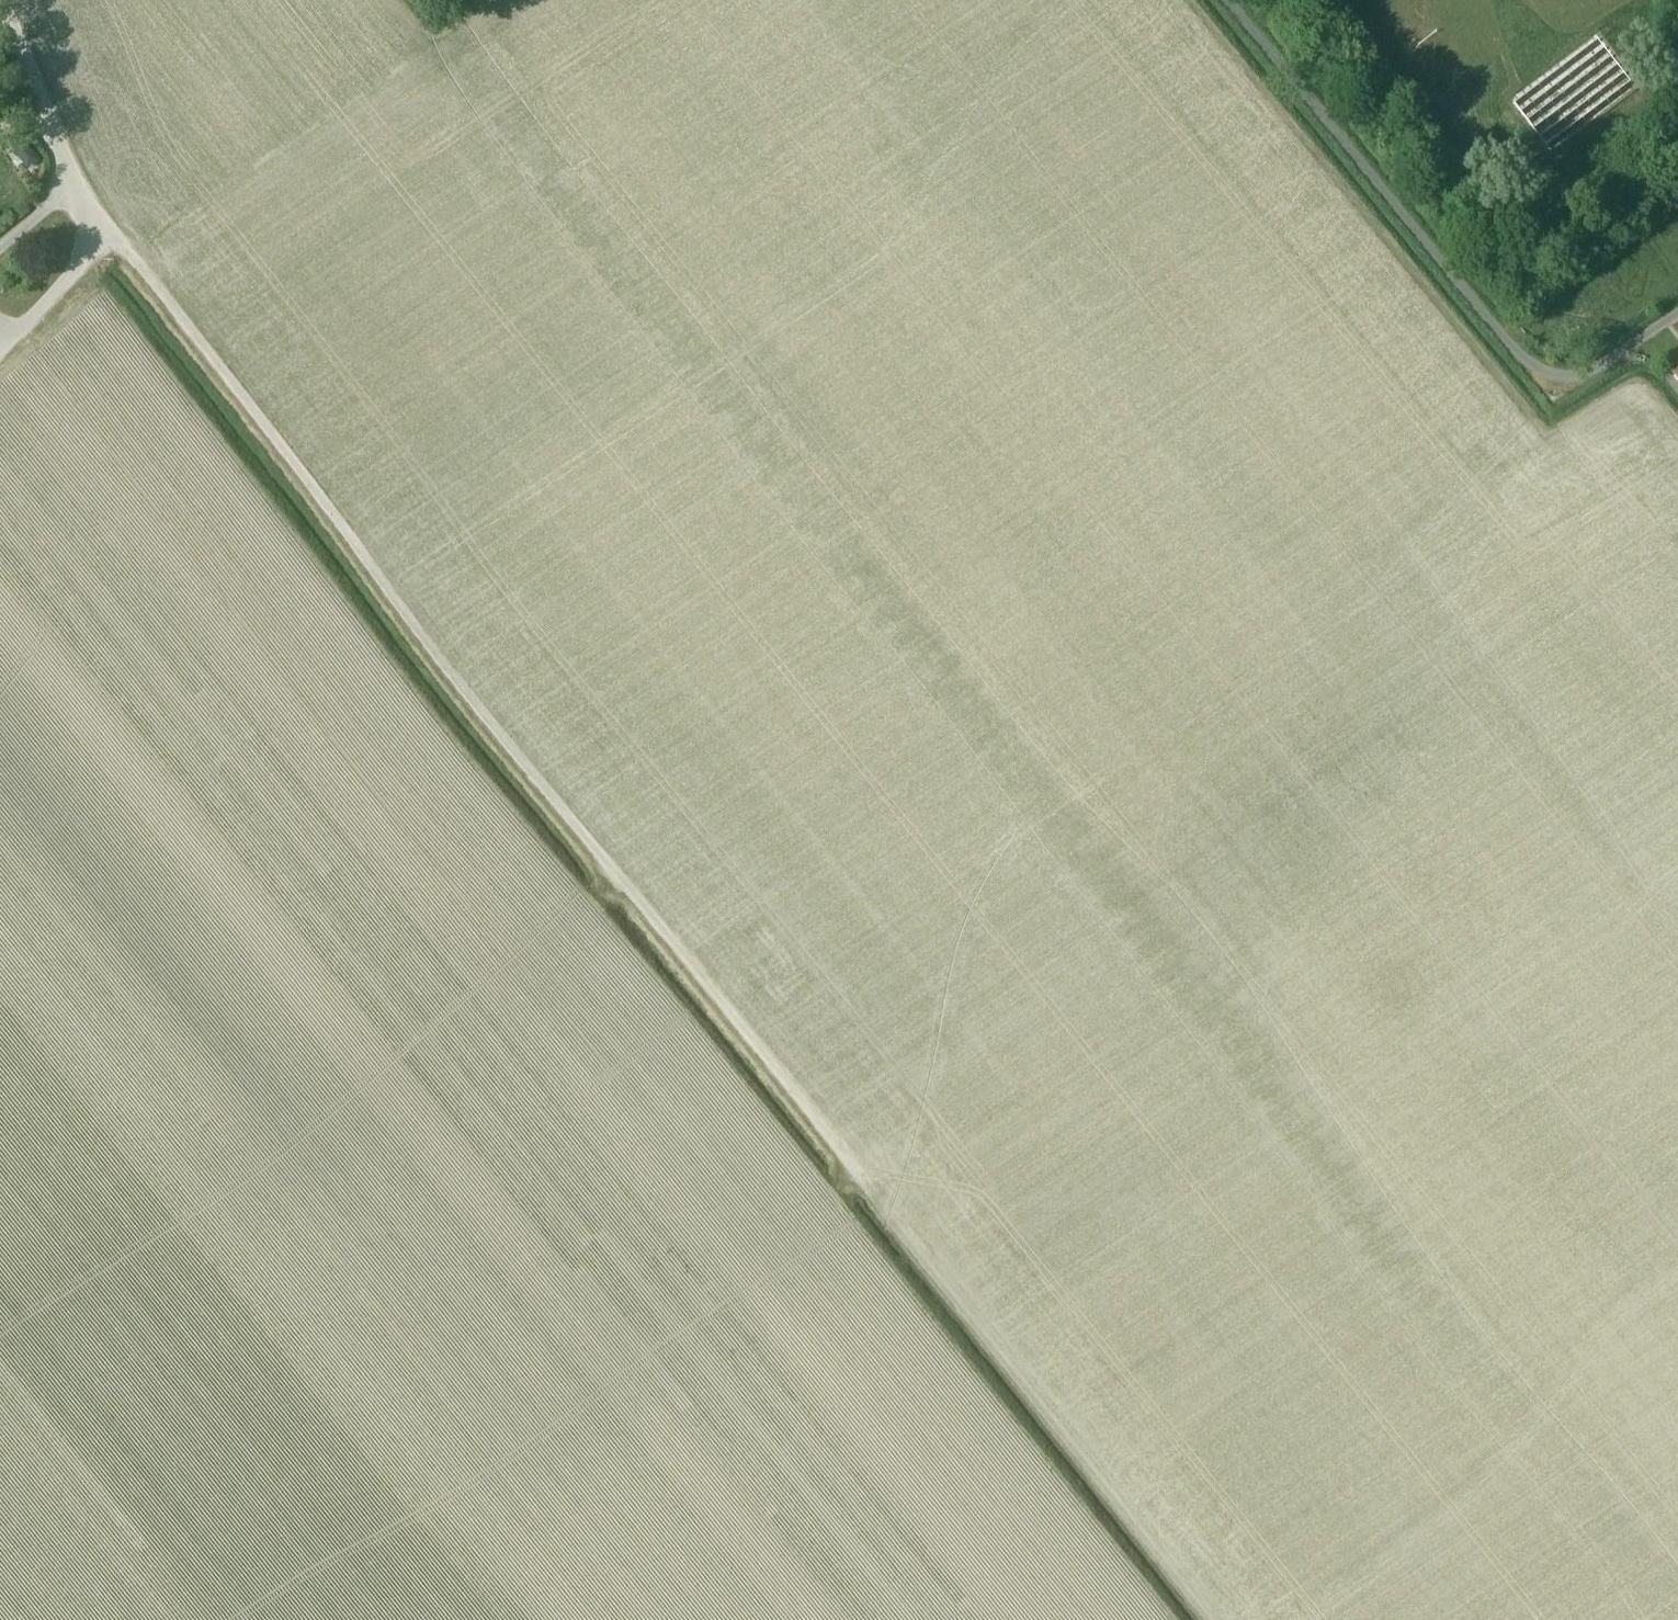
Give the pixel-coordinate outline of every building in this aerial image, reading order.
[(1670,369),(1677,380),(1677,363),(1670,369)]
